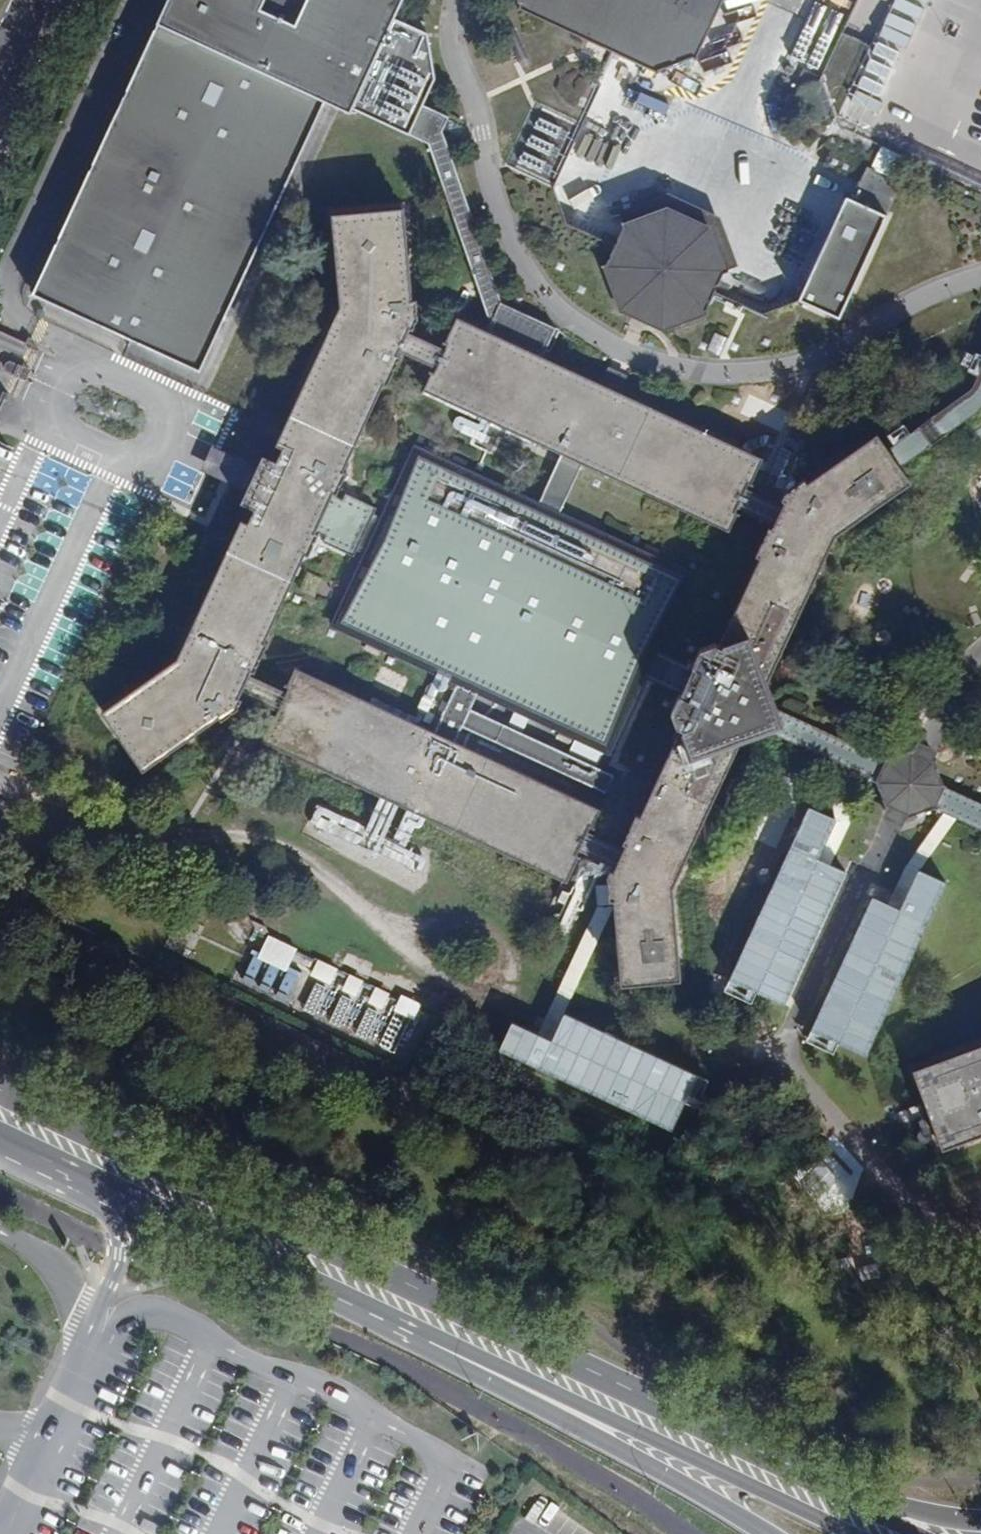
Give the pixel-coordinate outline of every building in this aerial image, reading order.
[(425,152),(485,319),(481,327),(543,356),(557,328),(506,305),(443,131),(450,116),(424,104),(437,78),(426,38),(394,22),(404,0),(168,0),(157,24),(158,25),(47,271),(212,348),(325,110),(348,120),(350,116),(425,152)] [(519,6),(658,70),(693,57),(720,0),(517,0),(519,6)] [(533,117),(522,170),(558,177),(569,124),(533,117)] [(583,131),(573,154),(595,163),(605,141),(583,131)] [(882,146),(873,167),(893,176),(902,154),(882,146)] [(889,218),(846,200),(797,305),(842,324),(889,218)] [(623,306),(664,325),(709,311),(708,309),(724,273),(728,272),(709,226),(668,207),(621,222),(623,225),(606,262),(603,262),(623,306)] [(405,208),(332,214),(340,307),(276,444),(283,447),(277,460),(263,454),(241,502),(255,508),(248,522),(241,518),(177,656),(101,709),(143,770),(219,717),(221,720),(239,707),(243,697),(239,695),(241,692),(278,709),(286,691),(249,673),(251,671),(254,672),(267,642),(265,641),(305,554),(308,555),(318,533),(325,537),(324,539),(357,555),(361,544),(373,517),(378,506),(344,492),(344,494),(337,491),(347,469),(344,468),(382,380),(384,381),(397,353),(394,352),(396,347),(433,363),(442,344),(404,327),(405,324),(409,326),(416,299),(414,300),(405,208)] [(260,739),(568,881),(581,856),(576,855),(579,849),(614,865),(612,870),(609,868),(606,875),(607,885),(609,898),(611,898),(624,982),(684,974),(674,885),(740,739),(764,734),(837,764),(848,769),(869,778),(870,775),(879,760),(881,755),(778,707),(766,684),(835,532),(908,479),(895,462),(956,418),(980,455),(980,354),(965,388),(884,446),(872,429),(803,479),(800,475),(781,488),(777,496),(780,497),(779,502),(742,486),(744,482),(748,483),(759,458),(543,356),(481,327),(452,313),(442,336),(445,337),(442,344),(433,363),(431,368),(429,367),(420,387),(565,455),(585,464),(727,531),(735,512),(732,510),(734,506),(770,521),(768,526),(765,525),(752,553),(756,554),(717,643),(715,642),(701,647),(690,670),(654,653),(690,573),(562,515),(542,505),(412,445),(380,520),(373,517),(361,544),(368,547),(332,624),(458,682),(478,691),(610,752),(646,673),(682,689),(672,711),(678,725),(680,726),(639,815),(636,814),(623,841),(626,842),(623,847),(588,831),(591,826),(594,828),(602,807),(456,740),(435,730),(295,666),(286,685),(289,686),(286,691),(278,709),(275,715),(272,713),(260,739)] [(205,469),(227,479),(237,458),(215,448),(205,469)] [(542,505),(562,515),(585,464),(565,455),(542,505)] [(435,730),(456,740),(463,724),(471,706),(478,691),(458,682),(435,730)] [(463,724),(607,790),(615,773),(471,706),(463,724)] [(923,756),(932,761),(935,755),(926,751),(914,746),(912,751),(923,756)] [(944,785),(932,761),(923,756),(912,751),(879,760),(870,775),(885,806),(897,811),(907,815),(931,808),(942,813),(953,818),(980,831),(980,802),(944,785)] [(820,853),(828,857),(850,815),(844,778),(848,769),(837,764),(832,776),(838,814),(820,853)] [(732,975),(792,1002),(853,868),(828,857),(820,853),(838,814),(811,802),(732,975)] [(905,820),(907,815),(897,811),(885,806),(883,811),(895,816),(905,820)] [(902,863),(885,903),(896,908),(913,869),(953,818),(942,813),(902,863)] [(810,1031),(866,1055),(941,881),(913,869),(896,908),(885,903),(868,896),(810,1031)] [(556,1041),(567,1014),(599,911),(602,904),(609,898),(607,885),(598,890),(588,903),(544,1037),(556,1041)] [(267,935),(258,959),(288,970),(297,945),(267,935)] [(318,960),(311,976),(330,983),(336,967),(318,960)] [(505,1053),(684,1125),(706,1070),(567,1014),(556,1041),(544,1037),(516,1026),(505,1053)] [(913,1068),(942,1148),(980,1134),(980,1043),(913,1068)] [(924,1100),(893,1111),(898,1125),(929,1113),(924,1100)]
